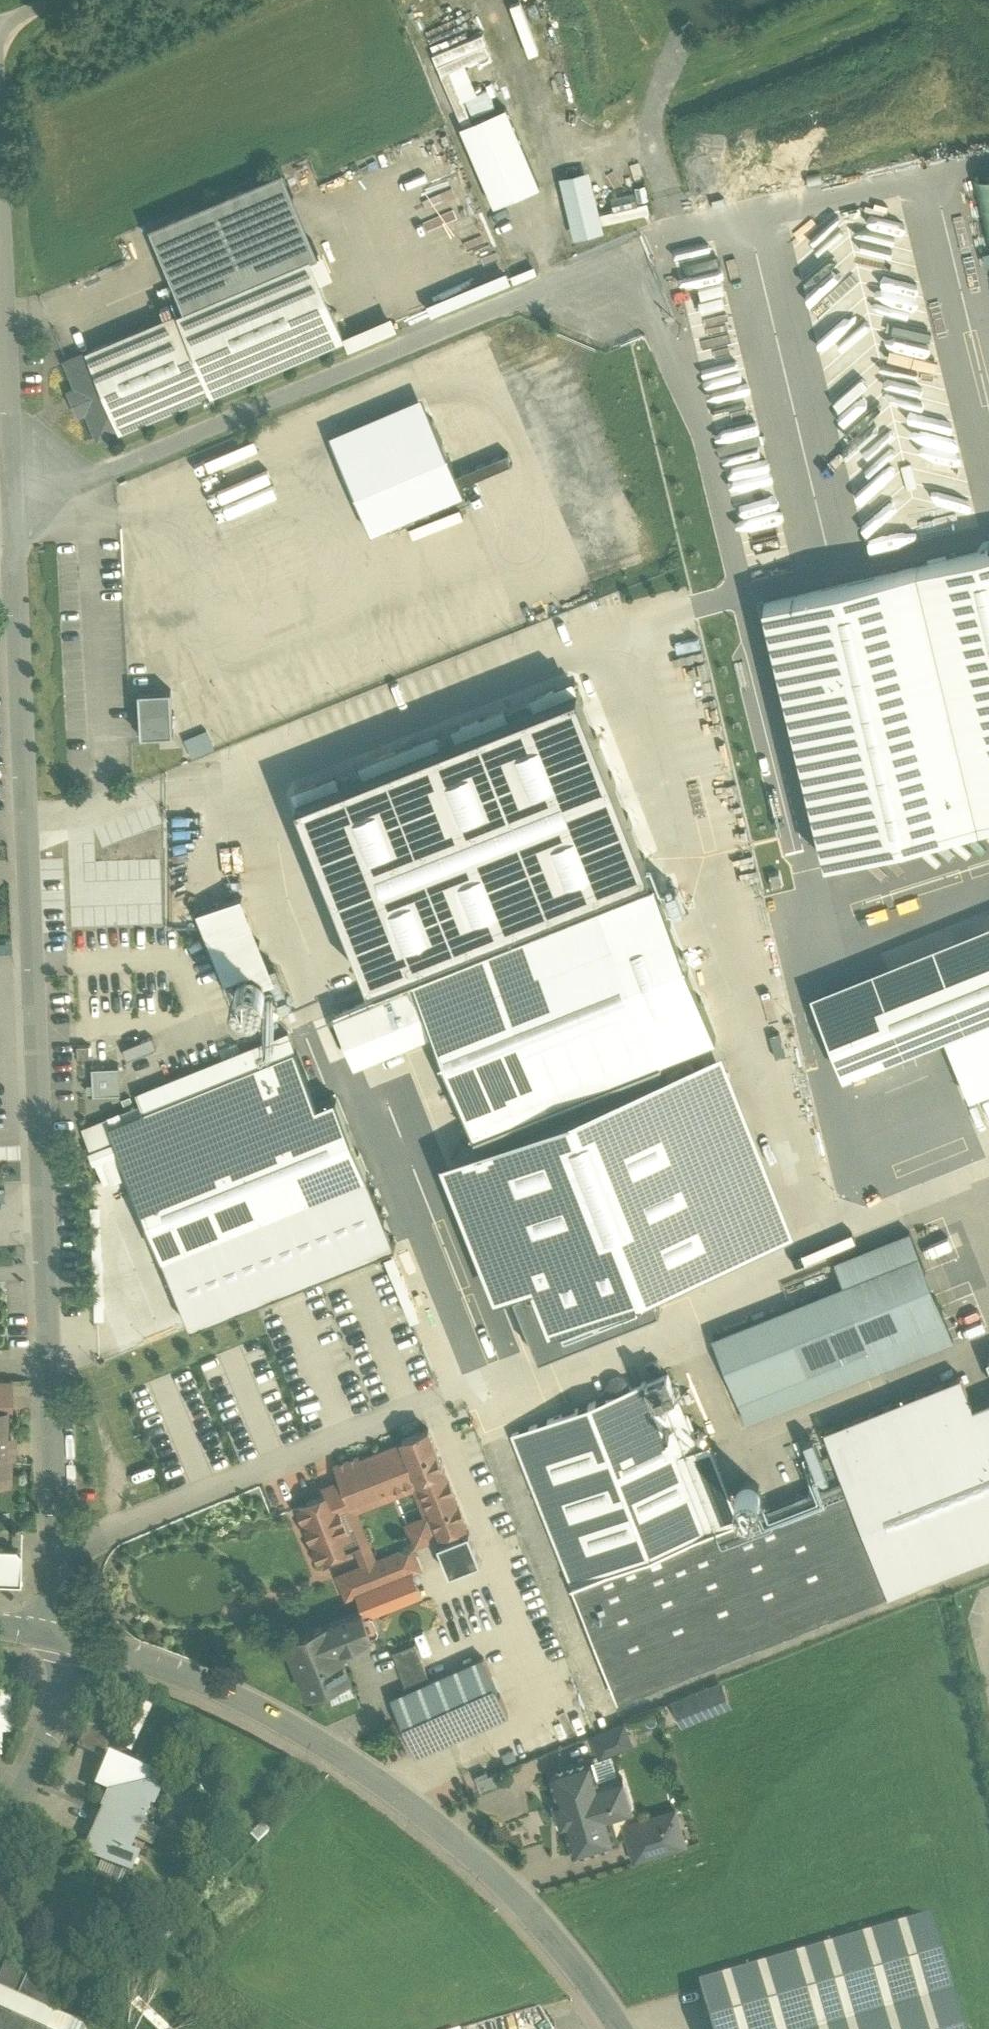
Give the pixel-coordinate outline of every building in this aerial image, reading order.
[(509,111),(463,130),(497,211),(543,192),(509,111)] [(589,173),(560,182),(577,239),(606,230),(589,173)] [(153,233),(187,311),(319,254),(285,176),(153,233)] [(187,311),(95,351),(128,430),(357,337),(319,254),(187,311)] [(81,390),(72,394),(82,418),(91,414),(103,441),(128,430),(95,351),(69,362),(81,390)] [(424,400),(331,439),(372,538),(466,499),(424,400)] [(762,604),(823,859),(988,819),(988,549),(762,604)] [(279,981),(247,898),(203,916),(230,983),(258,972),(267,978),(269,985),(279,981)] [(605,909),(341,1014),(360,1063),(437,1032),(478,1134),(665,1059),(605,909)] [(818,996),(851,1078),(988,1022),(988,927),(818,996)] [(134,1175),(190,1326),(396,1244),(347,1114),(328,1121),(293,1034),(141,1095),(146,1107),(87,1130),(109,1185),(134,1175)] [(722,1052),(442,1162),(496,1295),(515,1288),(540,1353),(658,1306),(651,1285),(792,1230),(722,1052)] [(95,1068),(105,1094),(135,1082),(124,1056),(95,1068)] [(708,1316),(752,1425),(958,1343),(914,1234),(708,1316)] [(622,1703),(988,1558),(988,1405),(978,1410),(966,1379),(829,1432),(849,1482),(746,1523),(715,1445),(702,1450),(673,1375),(517,1437),(622,1703)] [(8,1414),(14,1413),(14,1385),(0,1384),(0,1413),(8,1414)] [(13,1484),(14,1439),(8,1439),(8,1414),(0,1413),(0,1484),(13,1484)] [(471,1528),(433,1431),(340,1468),(349,1490),(302,1508),(324,1564),(361,1549),(368,1568),(343,1578),(352,1601),(425,1571),(416,1550),(471,1528)] [(24,1585),(25,1552),(0,1551),(0,1583),(24,1585)] [(368,1611),(296,1640),(310,1675),(306,1677),(314,1697),(355,1681),(344,1653),(378,1639),(368,1611)] [(396,1700),(420,1756),(513,1716),(489,1660),(435,1682),(419,1645),(414,1647),(411,1640),(394,1647),(413,1693),(396,1700)] [(722,1685),(673,1704),(683,1730),(732,1711),(722,1685)] [(15,1697),(0,1696),(0,1761),(4,1761),(4,1738),(14,1738),(15,1697)] [(117,1738),(93,1727),(83,1750),(107,1761),(117,1738)] [(632,1727),(595,1739),(599,1751),(604,1765),(641,1753),(632,1727)] [(588,1761),(551,1771),(570,1841),(573,1851),(613,1840),(606,1815),(632,1809),(623,1776),(594,1784),(588,1761)] [(167,1787),(114,1763),(104,1787),(119,1794),(97,1844),(120,1854),(114,1869),(133,1877),(139,1863),(127,1857),(149,1808),(157,1811),(167,1787)] [(500,1771),(476,1780),(481,1793),(505,1784),(500,1771)] [(680,1812),(629,1827),(639,1862),(690,1847),(680,1812)] [(706,1990),(717,2028),(967,2028),(958,2000),(936,1923),(706,1990)] [(59,2017),(72,1989),(13,1962),(0,1990),(59,2017),(54,2028),(86,2028),(59,2017)] [(0,2012),(0,2028),(38,2028),(0,2012)]
